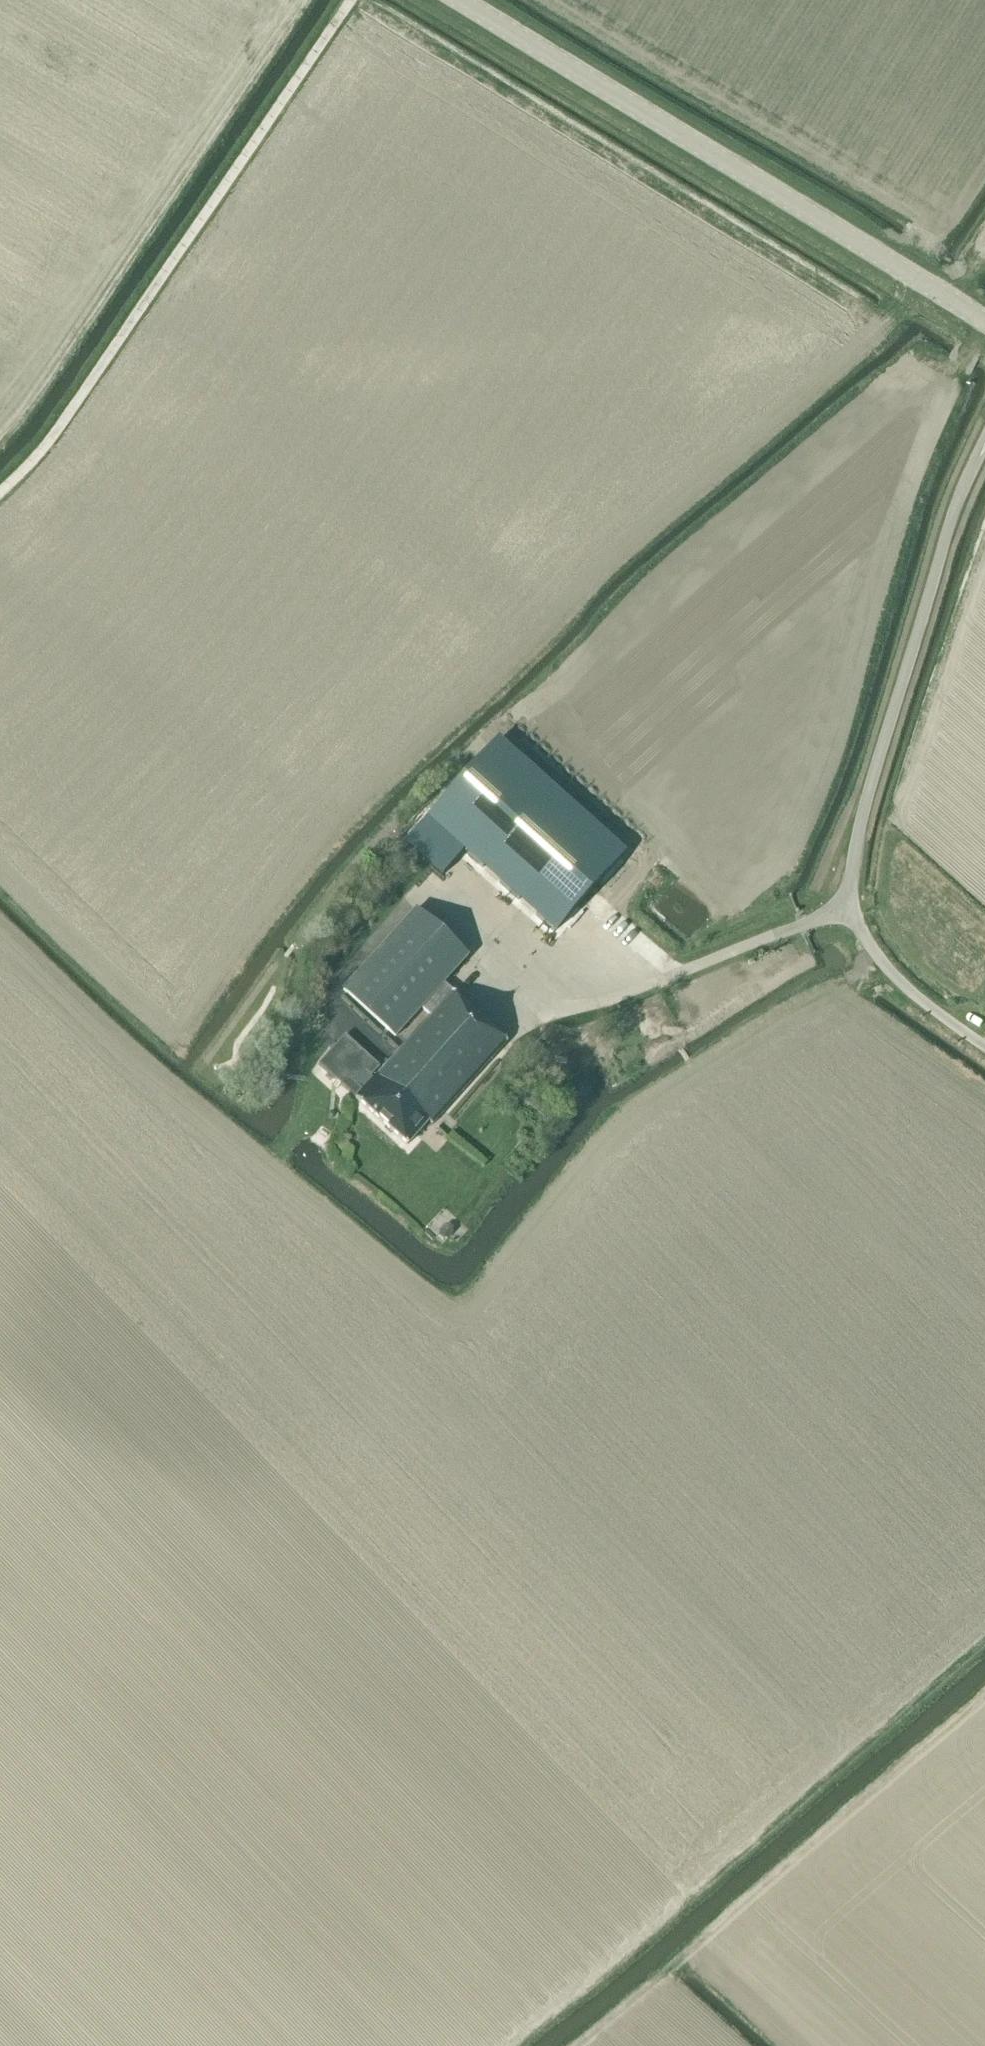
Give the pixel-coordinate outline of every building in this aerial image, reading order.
[(499,740),(427,819),(554,933),(625,853),(499,740)] [(344,1036),(325,1057),(353,1083),(364,1093),(358,1100),(407,1145),(428,1121),(432,1125),(508,1041),(444,983),(467,957),(415,910),(342,991),(394,1038),(415,1015),(421,1009),(432,1018),(426,1025),(375,1081),(371,1077),(379,1068),(344,1036)] [(453,1233),(452,1229),(449,1225),(444,1226),(438,1232),(439,1237),(442,1240),(447,1240),(453,1233)]
